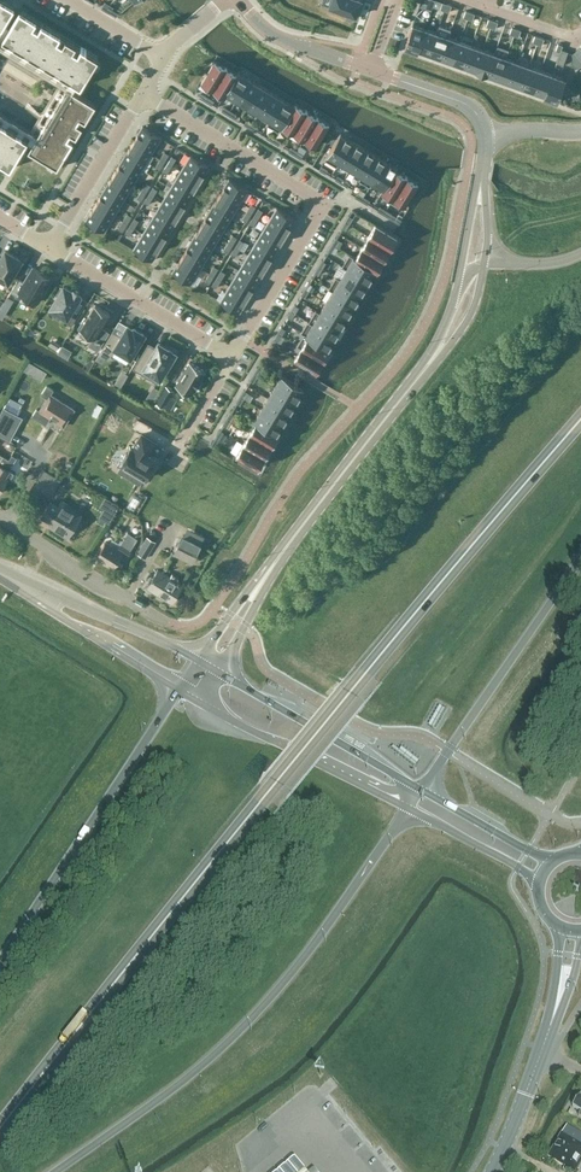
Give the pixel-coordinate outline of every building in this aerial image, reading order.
[(4,0),(0,0),(0,30),(14,6),(4,0)] [(328,4),(335,7),(335,8),(345,12),(345,13),(345,14),(345,15),(346,15),(346,16),(347,16),(347,17),(348,17),(349,17),(350,17),(351,17),(352,17),(353,16),(354,15),(354,14),(355,14),(359,0),(330,0),(328,4)] [(419,6),(432,11),(435,0),(422,0),(421,2),(419,6)] [(98,57),(20,10),(2,39),(81,86),(98,57)] [(426,29),(413,25),(405,48),(417,52),(418,49),(426,29)] [(437,33),(426,29),(418,49),(429,53),(437,33)] [(448,37),(437,33),(429,53),(441,57),(448,37)] [(460,41),(448,37),(441,57),(453,62),(460,41)] [(471,45),(460,41),(453,62),(464,66),(471,45)] [(483,50),(471,45),(464,66),(475,70),(483,50)] [(568,51),(562,49),(560,52),(557,63),(563,65),(568,51)] [(494,54),(483,50),(475,70),(487,74),(494,54)] [(506,58),(494,54),(487,74),(499,78),(506,58)] [(517,62),(518,62),(510,82),(522,86),(529,66),(530,66),(532,61),(519,56),(517,62)] [(518,62),(517,62),(506,58),(499,78),(510,82),(518,62)] [(215,60),(201,81),(213,88),(226,67),(215,60)] [(530,66),(529,66),(522,86),(533,91),(541,70),(530,66)] [(237,73),(226,67),(213,88),(224,95),(239,71),(238,71),(237,73)] [(552,74),(541,70),(533,91),(544,94),(552,74)] [(250,78),(239,71),(224,95),(225,96),(226,93),(237,100),(250,78)] [(552,74),(544,94),(544,97),(557,102),(565,79),(552,74)] [(261,85),(250,78),(237,100),(248,107),(261,85)] [(272,92),(261,85),(248,107),(259,113),(272,92)] [(66,87),(28,150),(57,168),(96,105),(66,87)] [(283,98),(272,92),(259,113),(270,120),(283,98)] [(281,127),(296,103),(295,103),(294,105),(283,98),(270,120),(268,123),(279,130),(281,127)] [(296,103),(281,127),(282,127),(283,125),(294,132),(307,110),(296,103)] [(318,117),(307,110),(294,132),(305,138),(318,117)] [(329,124),(318,117),(305,138),(316,145),(329,124)] [(0,122),(0,162),(10,168),(28,139),(0,122)] [(160,139),(142,128),(133,142),(151,154),(160,139)] [(341,132),(325,158),(337,166),(340,161),(339,161),(352,139),(341,132)] [(364,146),(352,139),(339,161),(340,161),(350,168),(364,146)] [(151,154),(133,142),(123,158),(142,169),(151,154)] [(350,168),(361,175),(362,175),(375,153),(364,146),(350,168)] [(299,147),(297,152),(303,155),(305,151),(299,147)] [(169,154),(165,151),(160,159),(164,161),(169,154)] [(386,160),(375,153),(362,175),(361,175),(359,179),(371,186),(373,182),(386,160)] [(176,158),(172,156),(167,163),(172,166),(176,158)] [(208,167),(189,156),(181,171),(199,182),(208,167)] [(142,169),(123,158),(114,173),(133,185),(142,169)] [(164,161),(160,159),(156,167),(160,169),(164,161)] [(373,182),(384,188),(396,169),(397,167),(386,160),(373,182)] [(172,166),(167,163),(163,171),(167,173),(172,166)] [(383,190),(394,197),(407,175),(396,169),(384,188),(383,190)] [(199,182),(181,171),(171,187),(190,198),(199,182)] [(133,185),(114,173),(105,189),(123,200),(133,185)] [(391,201),(403,208),(419,182),(407,175),(394,197),(391,201)] [(247,191),(228,180),(220,195),(238,206),(247,191)] [(150,185),(146,182),(142,190),(146,192),(150,185)] [(157,189),(153,187),(149,194),(153,197),(157,189)] [(190,198),(171,187),(162,202),(180,213),(190,198)] [(123,200),(105,189),(96,205),(114,216),(123,200)] [(146,192),(142,190),(137,197),(141,200),(146,192)] [(153,197),(149,194),(144,202),(148,204),(153,197)] [(238,206),(220,195),(210,210),(229,221),(238,206)] [(180,213),(162,202),(153,218),(171,229),(180,213)] [(256,206),(252,204),(247,211),(252,214),(256,206)] [(114,216),(96,205),(86,221),(104,232),(114,216)] [(263,211),(259,208),(254,216),(259,218),(263,211)] [(295,220),(276,208),(267,223),(286,234),(295,220)] [(229,221),(210,210),(201,226),(219,237),(229,221)] [(252,214),(247,211),(242,219),(247,221),(252,214)] [(131,216),(127,213),(123,221),(127,223),(131,216)] [(254,226),(259,218),(254,216),(249,223),(254,226)] [(130,225),(134,228),(139,220),(135,218),(130,225)] [(171,229),(153,218),(143,233),(162,244),(171,229)] [(127,223),(123,221),(118,229),(123,231),(127,223)] [(286,234),(267,223),(258,239),(276,250),(286,234)] [(376,223),(369,235),(390,248),(397,236),(376,223)] [(134,228),(130,225),(125,233),(130,235),(134,228)] [(219,237),(201,226),(192,241),(210,252),(219,237)] [(143,233),(134,249),(152,260),(162,244),(143,233)] [(237,237),(233,235),(228,242),(233,245),(237,237)] [(369,235),(362,246),(384,259),(390,248),(369,235)] [(245,242),(240,239),(235,246),(240,249),(245,242)] [(276,250),(258,239),(249,254),(267,265),(276,250)] [(210,252),(192,241),(182,257),(201,268),(210,252)] [(233,245),(228,242),(224,250),(228,252),(233,245)] [(240,249),(235,246),(231,254),(235,257),(240,249)] [(349,253),(377,270),(384,259),(362,246),(356,257),(349,253)] [(8,282),(21,260),(5,250),(0,259),(0,277),(8,282)] [(377,270),(349,253),(342,264),(368,280),(375,269),(377,270)] [(267,265),(249,254),(239,270),(258,281),(267,265)] [(201,268),(182,257),(173,273),(191,284),(201,268)] [(361,291),(368,280),(342,264),(342,265),(346,267),(340,278),(336,275),(336,276),(361,291)] [(219,268),(214,265),(210,273),(214,276),(219,268)] [(24,283),(18,279),(10,292),(17,296),(19,292),(36,303),(51,278),(33,268),(24,283)] [(226,272),(221,270),(217,277),(221,280),(226,272)] [(258,281),(239,270),(230,285),(249,296),(258,281)] [(214,276),(210,273),(205,281),(210,283),(214,276)] [(355,302),(361,291),(336,276),(329,287),(355,302)] [(221,280),(217,277),(212,285),(217,288),(221,280)] [(249,296),(230,285),(220,302),(239,313),(249,296)] [(58,296),(51,307),(66,316),(63,320),(71,325),(80,309),(73,305),(79,296),(78,295),(79,293),(74,289),(72,292),(63,286),(62,288),(60,287),(56,295),(58,296)] [(348,314),(355,302),(329,287),(333,290),(326,301),(348,314)] [(149,297),(159,302),(161,297),(152,292),(149,297)] [(11,302),(7,299),(3,306),(7,309),(11,302)] [(341,325),(348,314),(326,301),(320,311),(316,309),(315,309),(341,325)] [(84,317),(78,328),(94,337),(89,345),(98,350),(109,332),(101,327),(110,313),(95,304),(87,319),(84,317)] [(335,336),(341,325),(315,309),(309,320),(335,336)] [(328,347),(335,336),(309,320),(308,320),(301,331),(330,349),(330,348),(328,347)] [(128,326),(122,335),(113,330),(99,353),(109,359),(115,348),(130,357),(135,349),(137,350),(142,342),(140,341),(144,334),(134,328),(133,329),(128,326)] [(330,349),(301,331),(301,332),(304,334),(297,344),(323,360),(330,349)] [(156,348),(149,344),(135,368),(142,373),(145,368),(160,378),(175,353),(159,343),(156,348)] [(316,372),(323,360),(297,344),(297,345),(301,347),(294,359),(316,372)] [(91,360),(85,369),(88,371),(93,361),(91,360)] [(190,362),(175,386),(191,395),(196,388),(197,389),(202,381),(200,380),(205,371),(190,362)] [(282,375),(275,386),(297,399),(304,388),(282,375)] [(47,385),(29,413),(44,423),(41,427),(58,438),(79,405),(47,385)] [(164,407),(174,390),(166,385),(155,402),(164,407)] [(275,386),(268,397),(290,410),(297,399),(275,386)] [(268,397),(261,408),(283,422),(290,410),(268,397)] [(6,401),(3,407),(17,415),(20,408),(6,401)] [(0,416),(0,438),(8,443),(22,418),(5,408),(0,416)] [(254,420),(257,421),(278,435),(278,434),(276,433),(283,422),(261,408),(254,420)] [(257,421),(250,433),(271,446),(278,435),(257,421)] [(250,433),(243,444),(265,457),(271,446),(250,433)] [(149,458),(151,455),(149,454),(156,443),(142,434),(132,449),(131,448),(127,454),(126,453),(122,461),(123,462),(122,463),(123,464),(119,470),(132,478),(135,472),(146,478),(156,463),(149,458)] [(265,457),(243,444),(236,456),(258,469),(265,457)] [(5,457),(0,454),(0,494),(8,480),(10,481),(15,473),(10,470),(14,463),(14,462),(16,459),(11,456),(9,460),(5,457)] [(44,469),(30,491),(39,497),(42,492),(50,497),(56,489),(61,480),(44,469)] [(51,502),(42,516),(52,522),(50,526),(68,537),(81,516),(74,511),(76,509),(62,500),(58,507),(51,502)] [(139,518),(134,521),(136,526),(142,524),(139,518)] [(127,556),(137,540),(127,534),(118,549),(106,542),(97,557),(114,568),(123,554),(127,556)] [(194,559),(202,544),(184,535),(177,550),(194,559)] [(147,536),(137,553),(146,559),(157,542),(147,536)] [(172,604),(183,585),(159,570),(147,589),(172,604)] [(303,1100),(311,1089),(303,1084),(296,1095),(303,1100)] [(580,1093),(572,1106),(580,1112),(578,1116),(580,1118),(580,1094),(580,1093)] [(314,1105),(322,1118),(333,1111),(324,1099),(314,1105)] [(333,1112),(324,1118),(328,1124),(337,1117),(333,1112)] [(566,1125),(547,1157),(572,1171),(575,1171),(580,1162),(580,1134),(566,1125)] [(304,1170),(305,1169),(294,1157),(276,1171),(306,1171),(304,1170)]
